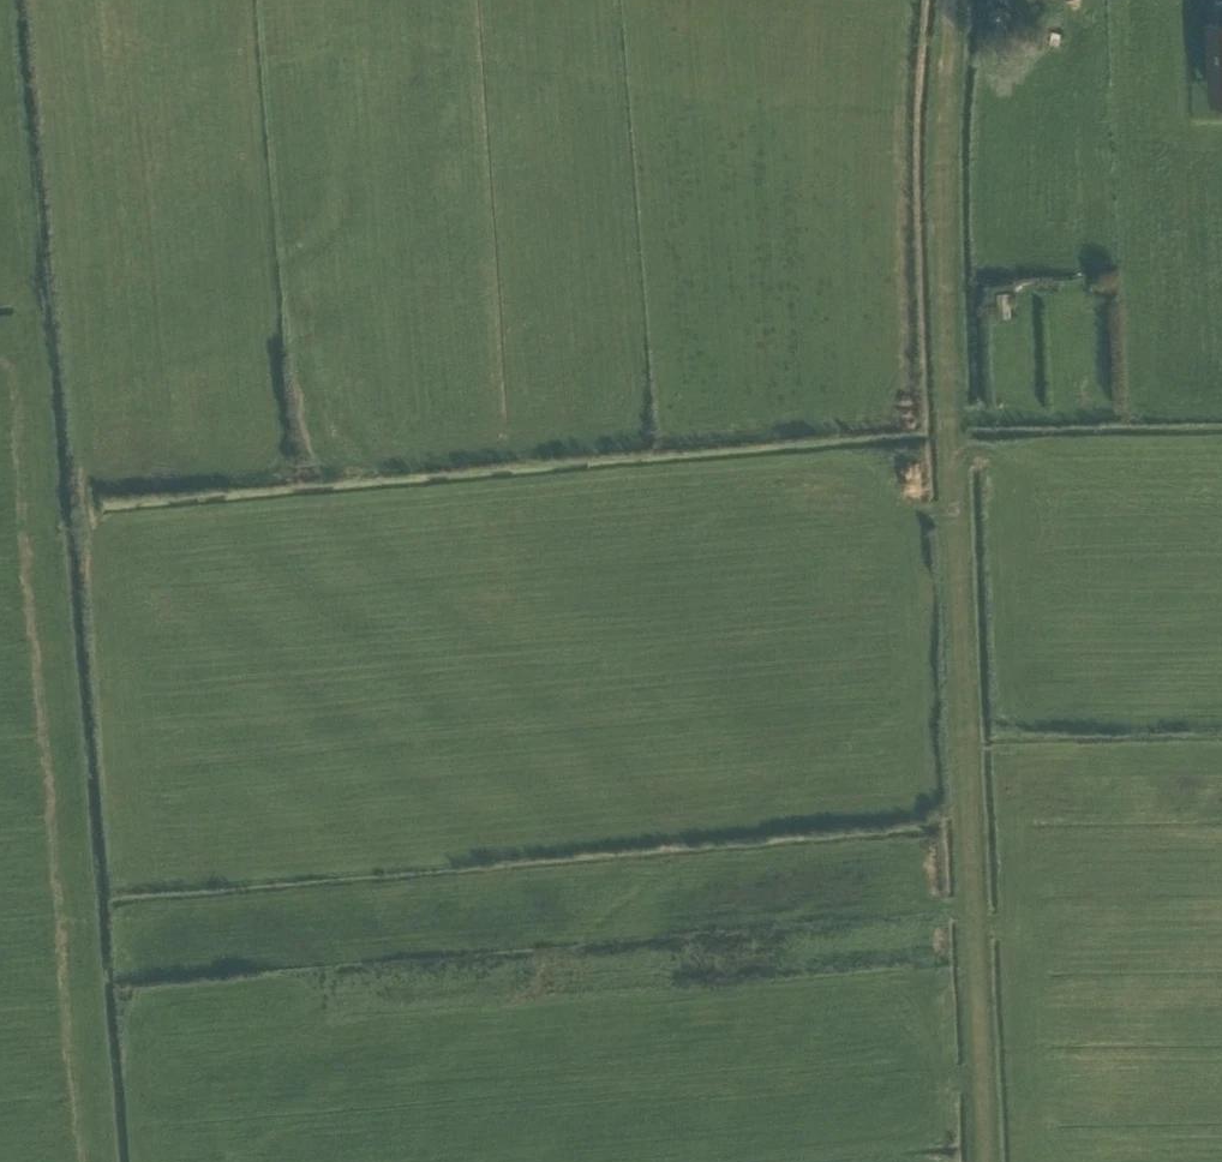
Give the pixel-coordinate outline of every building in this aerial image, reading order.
[(1003,29),(1006,9),(992,7),(989,27),(1003,29)] [(1209,23),(1211,85),(1212,100),(1221,99),(1221,22),(1209,23)] [(995,309),(1009,308),(1008,292),(993,293),(995,309)]
